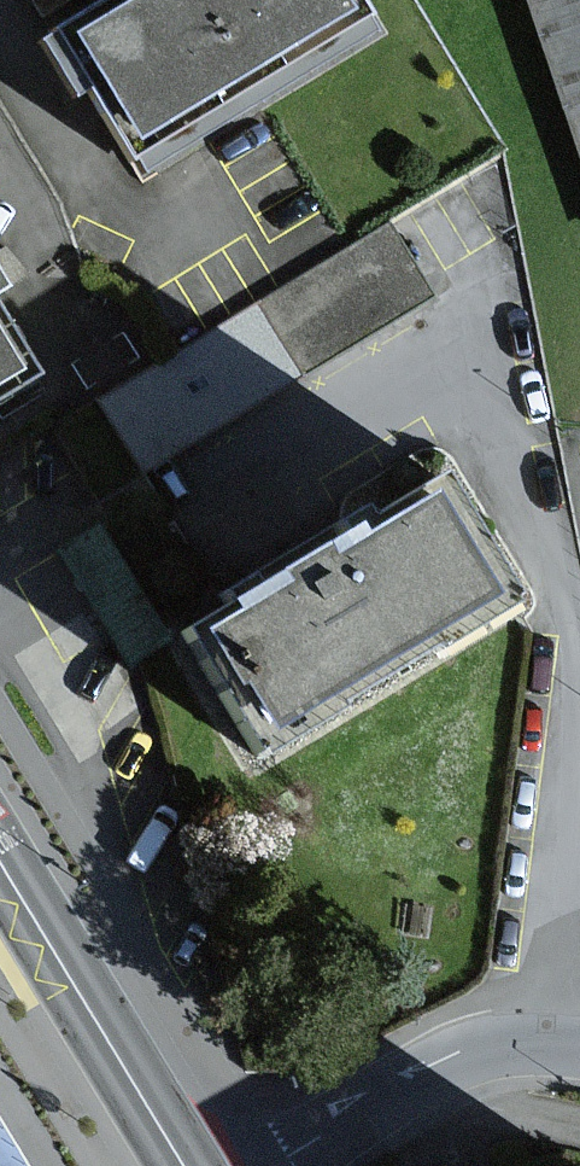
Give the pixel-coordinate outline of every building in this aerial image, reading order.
[(356,0),(107,0),(52,33),(129,161),(366,18),(356,0)] [(579,205),(579,0),(512,0),(579,205)] [(179,350),(95,400),(139,472),(428,299),(385,227),(336,256),(179,350)] [(36,377),(0,317),(0,400),(36,377)] [(511,605),(433,479),(182,634),(261,760),(511,605)] [(93,527),(51,553),(120,666),(163,640),(93,527)]
